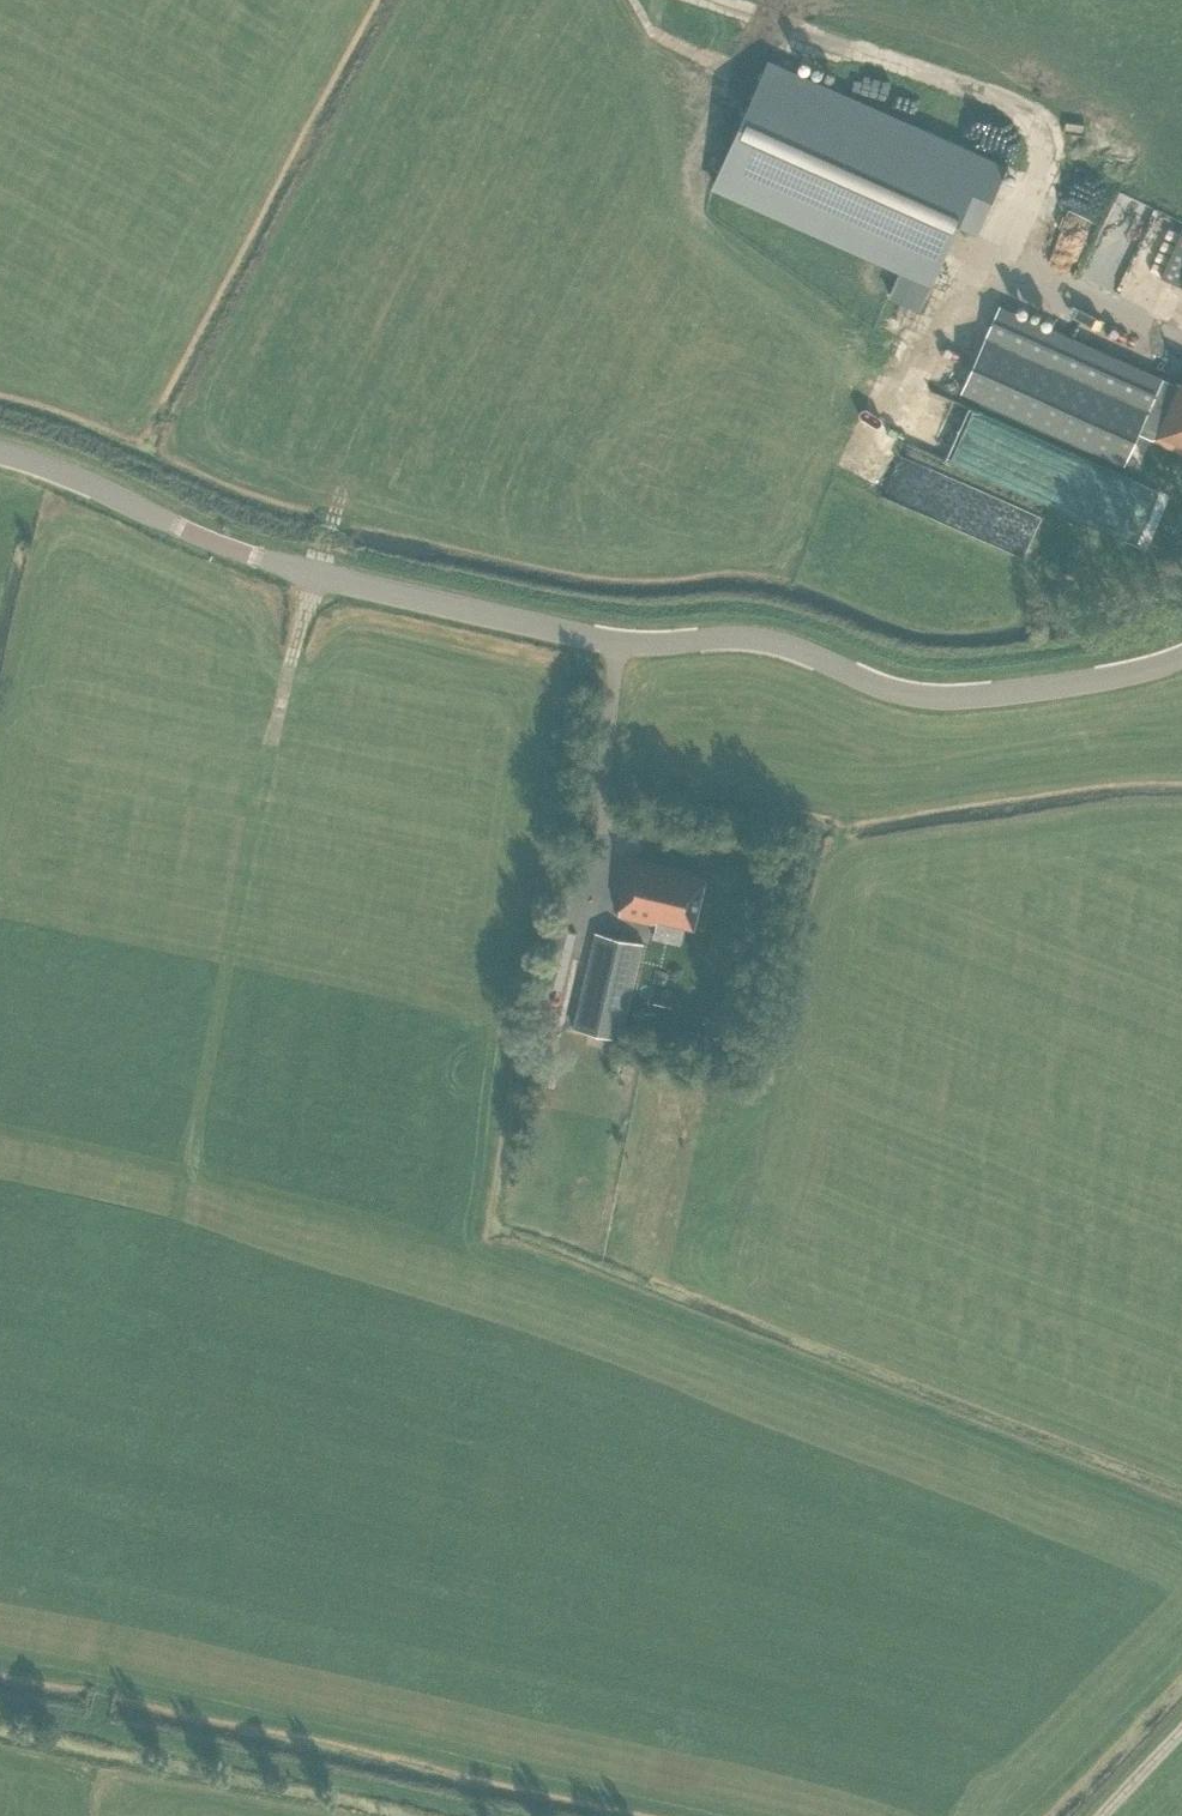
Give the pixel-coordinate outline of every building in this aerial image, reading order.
[(769,59),(712,186),(932,284),(959,224),(977,231),(1007,165),(769,59)] [(1083,273),(1122,288),(1156,198),(1117,183),(1083,273)] [(1178,382),(1177,384),(1001,306),(962,392),(1181,490),(1181,384),(1178,382)] [(1126,511),(1138,486),(1125,480),(1113,505),(1126,511)] [(623,897),(619,914),(657,923),(658,919),(694,928),(706,879),(694,876),(693,879),(687,878),(689,871),(629,857),(623,882),(625,883),(624,887),(622,887),(619,896),(623,897)] [(644,943),(595,932),(572,1028),(621,1039),(644,943)]
